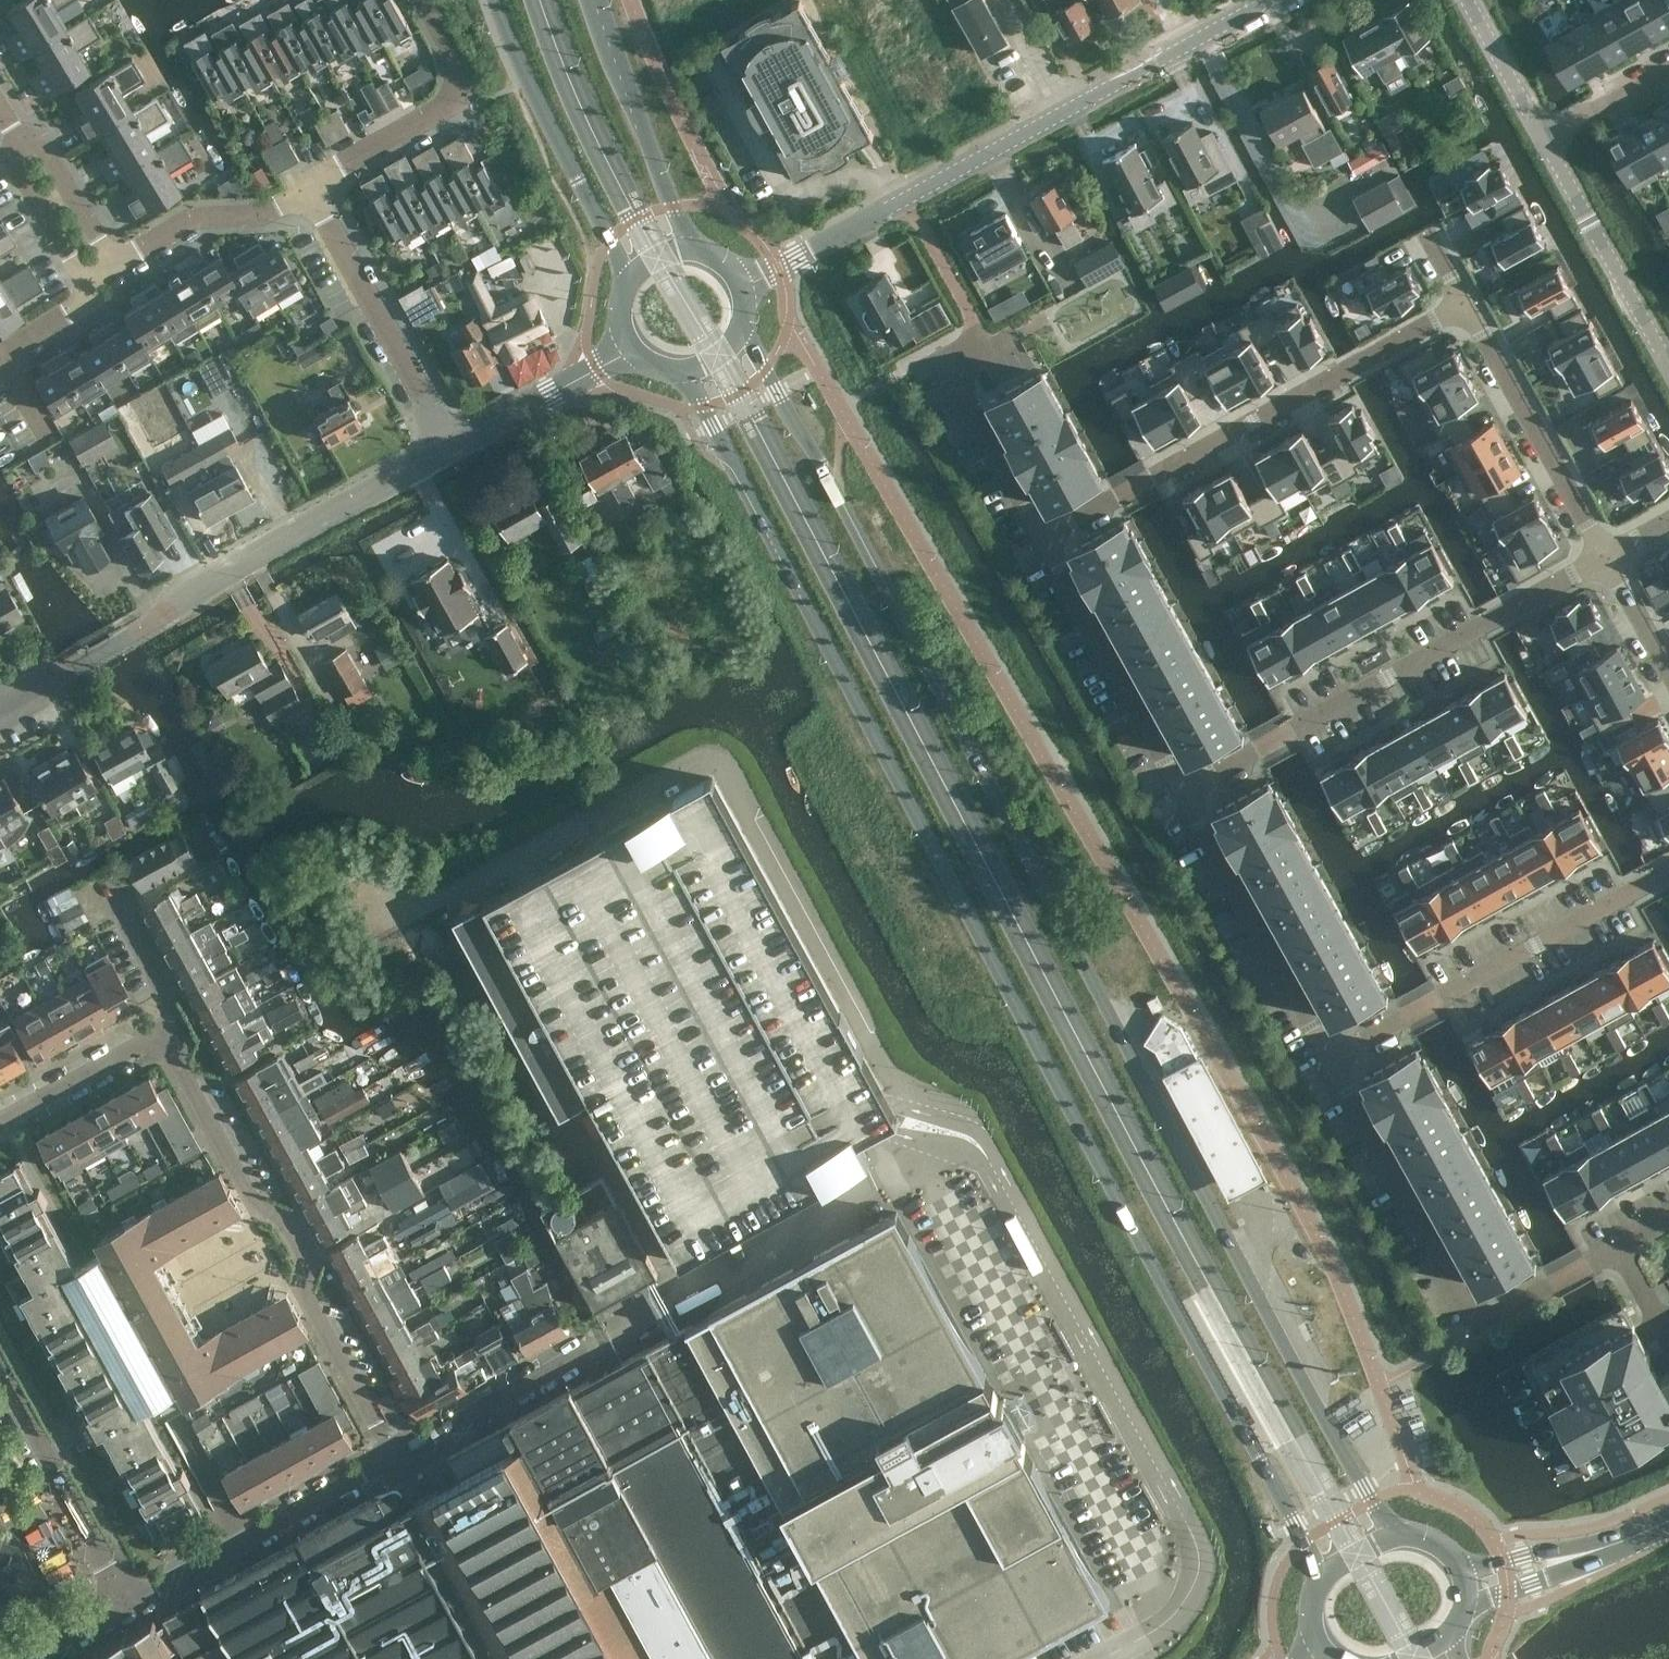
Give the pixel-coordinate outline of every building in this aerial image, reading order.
[(64,28),(54,11),(73,0),(22,0),(7,9),(19,29),(5,37),(17,58),(31,50),(65,28),(64,28)] [(351,43),(327,0),(302,0),(295,4),(307,23),(328,62),(329,61),(327,57),(336,51),(341,60),(346,57),(356,52),(351,43)] [(351,43),(356,52),(357,52),(354,47),(364,42),(369,51),(384,42),(362,3),(353,9),(348,0),(327,0),(351,43)] [(362,3),(384,42),(385,42),(382,37),(392,32),(397,41),(413,33),(407,24),(408,23),(395,0),(360,0),(362,3)] [(751,108),(751,110),(752,111),(754,115),(756,118),(758,121),(762,125),(766,122),(796,177),(822,163),(825,167),(830,166),(833,165),(838,163),(843,160),(846,157),(850,154),(847,149),(866,139),(874,135),(800,0),(773,15),(771,10),(769,10),(766,12),(762,13),(759,14),(756,16),(753,18),(750,20),(747,23),(746,24),(748,28),(722,43),(752,97),(748,99),(748,101),(749,105),(751,108)] [(957,8),(982,52),(1007,38),(985,0),(953,0),(957,8)] [(1054,12),(1069,39),(1095,24),(1081,0),(1047,0),(1054,12)] [(1108,15),(1128,4),(1129,6),(1138,1),(1137,0),(1099,0),(1108,15)] [(1645,0),(1617,0),(1616,1),(1639,42),(1661,30),(1645,0)] [(1661,30),(1668,26),(1668,0),(1645,0),(1661,30)] [(328,62),(307,23),(297,28),(293,21),(298,18),(289,1),(268,13),(277,28),(279,33),(295,62),(301,72),(302,71),(299,66),(309,61),(313,70),(319,67),(328,62)] [(1639,42),(1616,1),(1595,13),(1618,54),(1639,42)] [(1408,2),(1384,16),(1402,50),(1411,65),(1421,59),(1413,44),(1427,36),(1409,3),(1408,2)] [(301,72),(295,62),(279,33),(269,38),(265,30),(270,28),(261,11),(240,23),(249,37),(251,42),(267,72),(272,82),(274,81),(271,76),(281,70),(286,80),(291,77),(301,72)] [(1618,54),(1595,13),(1594,13),(1596,18),(1576,29),(1596,66),(1618,54)] [(65,28),(31,50),(43,68),(29,76),(41,97),(89,68),(78,50),(101,36),(88,14),(64,28),(65,28)] [(1384,16),(1345,38),(1363,71),(1376,64),(1384,79),(1401,70),(1392,55),(1402,50),(1384,16)] [(272,82),(267,72),(251,42),(242,47),(237,40),(242,37),(233,21),(212,33),(221,47),(223,52),(240,82),(245,91),(246,90),(244,86),(253,81),(258,89),(263,86),(272,82)] [(1051,21),(1041,28),(1047,38),(1057,32),(1051,21)] [(1596,66),(1576,29),(1567,34),(1566,33),(1552,40),(1574,79),(1588,72),(1587,71),(1593,67),(1593,68),(1596,66)] [(245,91),(240,82),(223,52),(214,57),(211,51),(215,49),(205,31),(184,42),(215,96),(225,90),(230,99),(235,96),(245,91)] [(132,110),(122,93),(145,80),(132,57),(75,92),(87,111),(73,120),(85,140),(99,132),(133,111),(132,110)] [(1353,100),(1348,91),(1331,58),(1309,69),(1326,102),(1331,112),(1353,100)] [(415,70),(404,76),(411,89),(422,82),(415,70)] [(1458,74),(1443,83),(1451,95),(1466,87),(1458,74)] [(367,107),(358,111),(365,123),(389,109),(376,87),(373,80),(361,87),(374,109),(369,111),(367,107)] [(388,80),(376,87),(389,109),(401,103),(388,80)] [(1304,88),(1262,111),(1280,144),(1299,134),(1303,142),(1302,143),(1314,166),(1331,157),(1335,165),(1347,158),(1343,151),(1330,126),(1326,128),(1322,121),(1304,88)] [(157,150),(156,149),(146,133),(169,119),(155,96),(132,110),(133,111),(99,132),(111,150),(97,159),(109,179),(123,171),(157,150)] [(338,108),(326,115),(339,138),(350,131),(338,108)] [(1652,117),(1668,147),(1668,108),(1652,117)] [(1394,111),(1378,119),(1384,131),(1400,123),(1394,111)] [(339,138),(326,115),(315,122),(328,145),(339,138)] [(1668,162),(1668,147),(1652,117),(1631,129),(1656,175),(1657,175),(1655,170),(1668,162)] [(274,119),(263,125),(274,144),(276,144),(285,138),(274,119)] [(1237,178),(1212,130),(1201,137),(1193,122),(1162,138),(1187,186),(1202,178),(1210,192),(1237,178)] [(1656,175),(1631,129),(1628,131),(1622,134),(1621,133),(1607,141),(1634,188),(1656,175)] [(157,150),(123,171),(134,189),(120,198),(133,219),(181,190),(170,172),(193,158),(179,135),(156,149),(157,150)] [(456,173),(472,203),(477,212),(478,212),(476,208),(485,202),(490,211),(506,202),(501,193),(485,163),(474,169),(470,161),(474,159),(461,135),(440,146),(453,168),(456,173)] [(288,167),(300,160),(287,137),(285,138),(276,144),(288,167)] [(1136,144),(1136,142),(1103,159),(1104,161),(1105,160),(1132,211),(1131,212),(1132,213),(1148,204),(1153,213),(1154,212),(1153,212),(1174,200),(1175,201),(1176,200),(1165,179),(1164,179),(1164,180),(1157,184),(1135,144),(1136,144)] [(1381,143),(1348,160),(1355,173),(1362,169),(1388,155),(1382,144),(1381,143)] [(288,167),(276,144),(274,144),(264,150),(277,173),(288,167)] [(477,212),(472,203),(456,173),(447,179),(442,171),(447,168),(433,144),(413,156),(428,183),(444,213),(450,222),(451,222),(448,217),(458,212),(463,220),(477,212)] [(1151,144),(1143,149),(1152,165),(1160,161),(1151,144)] [(450,222),(444,213),(428,183),(419,188),(414,180),(418,178),(406,154),(385,166),(398,188),(400,193),(417,223),(422,232),(423,231),(420,227),(430,222),(435,231),(441,227),(450,222)] [(1468,180),(1460,184),(1474,209),(1486,202),(1494,216),(1522,201),(1500,162),(1492,166),(1490,161),(1465,175),(1468,180)] [(261,165),(247,174),(257,193),(272,184),(261,165)] [(422,232),(417,223),(400,193),(391,198),(387,190),(391,188),(382,171),(362,183),(392,237),(402,231),(407,240),(412,237),(422,232)] [(1403,210),(1387,181),(1355,198),(1371,227),(1403,210)] [(1057,184),(1032,198),(1049,228),(1054,225),(1067,246),(1083,237),(1070,216),(1074,214),(1057,184)] [(1506,264),(1546,241),(1538,226),(1525,204),(1502,216),(1510,230),(1492,239),(1493,239),(1485,244),(1498,268),(1506,263),(1506,264)] [(1264,206),(1241,219),(1261,258),(1269,254),(1255,227),(1270,218),(1264,206)] [(1668,218),(1668,209),(1668,207),(1657,213),(1662,222),(1668,218)] [(1021,240),(1006,213),(970,232),(978,246),(966,252),(983,281),(1028,256),(1020,241),(1021,240)] [(9,232),(1,220),(0,221),(0,238),(9,232)] [(0,238),(0,253),(15,243),(9,232),(0,238)] [(459,239),(448,245),(458,263),(469,257),(459,239)] [(496,239),(483,243),(492,270),(518,261),(514,252),(502,256),(496,239)] [(258,240),(245,248),(277,300),(301,285),(292,272),(274,242),(263,249),(258,240)] [(1111,241),(1076,260),(1089,284),(1121,267),(1125,265),(1111,241)] [(253,314),(277,300),(245,248),(231,256),(237,265),(228,271),(218,256),(253,314)] [(189,261),(215,304),(222,314),(216,303),(237,290),(245,305),(247,305),(253,315),(253,314),(218,256),(207,262),(202,253),(189,261)] [(222,314),(215,304),(189,261),(176,269),(182,278),(171,285),(198,329),(222,314)] [(438,261),(426,268),(431,277),(443,270),(438,261)] [(1382,262),(1351,279),(1372,317),(1388,308),(1391,313),(1415,299),(1413,295),(1420,290),(1407,266),(1389,275),(1382,262)] [(36,276),(28,264),(1,281),(0,280),(0,298),(36,276)] [(1533,312),(1550,302),(1557,315),(1580,303),(1570,285),(1559,265),(1519,287),(1511,292),(1524,316),(1532,311),(1533,312)] [(1190,267),(1156,286),(1167,307),(1201,288),(1190,267)] [(477,271),(463,277),(490,331),(489,331),(500,352),(501,351),(506,362),(526,352),(525,349),(534,345),(530,337),(547,329),(549,328),(549,327),(539,306),(533,295),(533,294),(532,293),(531,293),(531,292),(530,292),(529,292),(528,292),(527,292),(526,292),(525,292),(510,300),(508,298),(507,299),(508,301),(500,305),(495,307),(477,271)] [(22,316),(15,305),(43,289),(36,276),(0,298),(0,330),(22,316)] [(884,276),(861,288),(870,306),(866,309),(865,314),(871,325),(875,326),(887,319),(898,340),(898,341),(913,333),(916,338),(918,337),(947,320),(938,304),(909,320),(884,276)] [(142,290),(168,332),(175,343),(198,329),(171,285),(161,291),(155,282),(142,290)] [(430,295),(426,288),(423,283),(400,297),(407,308),(430,295)] [(407,308),(415,323),(445,306),(433,284),(426,288),(430,295),(407,308)] [(124,313),(150,355),(152,355),(149,351),(171,338),(174,343),(175,343),(168,332),(142,290),(129,297),(135,306),(124,313)] [(997,305),(989,309),(996,321),(996,320),(1013,311),(1007,299),(997,305)] [(1271,310),(1257,318),(1269,340),(1282,334),(1299,365),(1324,351),(1319,344),(1324,341),(1310,316),(1306,319),(1297,303),(1274,316),(1271,310)] [(1553,354),(1546,358),(1553,371),(1602,344),(1589,321),(1589,322),(1581,309),(1558,321),(1566,334),(1548,344),(1553,354)] [(101,328),(127,370),(150,355),(124,313),(123,314),(128,323),(119,329),(114,320),(101,328)] [(331,317),(320,323),(326,333),(337,327),(331,317)] [(468,339),(453,347),(472,382),(496,369),(492,360),(496,358),(474,317),(460,324),(468,339)] [(1238,328),(1221,338),(1224,344),(1251,393),(1275,380),(1257,347),(1269,340),(1257,318),(1238,328)] [(83,351),(104,384),(127,370),(101,328),(88,335),(94,344),(83,351)] [(244,329),(233,335),(239,345),(251,339),(244,329)] [(299,338),(290,343),(297,354),(305,348),(299,338)] [(319,341),(307,348),(314,360),(326,354),(319,341)] [(1198,350),(1184,358),(1203,392),(1204,391),(1198,380),(1209,374),(1227,405),(1250,392),(1250,393),(1251,393),(1224,344),(1202,356),(1198,350)] [(1431,344),(1398,363),(1418,400),(1467,373),(1454,349),(1439,357),(1431,344)] [(1602,344),(1553,371),(1554,373),(1562,369),(1575,391),(1592,382),(1599,395),(1622,383),(1602,346),(1603,346),(1602,344)] [(196,347),(182,356),(189,367),(203,359),(196,347)] [(54,356),(80,398),(104,384),(83,351),(73,357),(67,348),(54,356)] [(223,350),(211,356),(212,358),(223,378),(235,371),(224,352),(223,350)] [(36,380),(56,413),(80,398),(54,356),(41,364),(47,373),(36,380)] [(1174,371),(1151,384),(1155,392),(1177,432),(1178,433),(1202,420),(1191,398),(1203,392),(1184,358),(1170,365),(1174,371)] [(1006,392),(1000,395),(1011,415),(1002,420),(1014,441),(1013,441),(1011,443),(1017,454),(1018,455),(1018,456),(1019,456),(1024,466),(1026,469),(1028,473),(1028,474),(1029,475),(1029,474),(1030,476),(1032,475),(1038,486),(1047,481),(1054,494),(1056,498),(1057,501),(1058,501),(1100,478),(1083,447),(1085,446),(1083,442),(1077,432),(1066,412),(1064,413),(1042,372),(1006,392)] [(1467,373),(1418,400),(1438,435),(1469,418),(1462,406),(1479,397),(1467,374),(1468,374),(1467,373)] [(335,402),(311,415),(327,442),(361,424),(348,399),(351,397),(340,379),(326,386),(335,402)] [(1177,432),(1155,392),(1133,405),(1125,390),(1111,398),(1124,421),(1137,414),(1154,445),(1177,432)] [(1606,445),(1623,436),(1631,449),(1653,436),(1644,418),(1633,398),(1593,421),(1585,426),(1598,449),(1606,445)] [(128,400),(116,407),(117,409),(129,429),(141,423),(129,402),(128,400)] [(112,402),(97,411),(102,420),(103,420),(117,410),(112,402)] [(1353,404),(1328,417),(1346,449),(1333,456),(1346,478),(1360,471),(1356,465),(1379,452),(1371,436),(1375,433),(1362,409),(1357,411),(1353,404)] [(1469,418),(1438,435),(1438,436),(1446,432),(1453,444),(1445,448),(1458,472),(1506,445),(1493,422),(1476,431),(1469,418)] [(69,439),(83,464),(117,444),(103,420),(69,439)] [(193,446),(228,508),(251,495),(234,462),(232,463),(228,455),(241,447),(229,426),(193,446)] [(1303,430),(1279,443),(1306,492),(1328,480),(1332,486),(1346,478),(1333,456),(1321,463),(1303,430)] [(612,441),(633,480),(637,477),(634,472),(642,468),(654,488),(671,478),(651,443),(642,449),(640,446),(635,449),(627,433),(612,441)] [(1618,486),(1626,501),(1641,493),(1643,497),(1668,484),(1665,479),(1668,477),(1668,467),(1652,437),(1624,453),(1631,466),(1619,472),(1625,482),(1618,486)] [(582,458),(601,491),(612,485),(623,506),(638,498),(629,482),(633,480),(612,441),(582,458)] [(1279,445),(1256,457),(1273,489),(1261,496),(1273,519),(1287,511),(1279,497),(1301,485),(1305,493),(1306,492),(1279,443),(1278,444),(1279,445)] [(1506,445),(1458,472),(1471,496),(1479,491),(1486,504),(1509,491),(1502,479),(1519,469),(1506,445)] [(193,446),(159,464),(171,486),(183,479),(188,488),(186,489),(204,521),(228,508),(193,446)] [(29,458),(36,470),(49,462),(42,450),(29,458)] [(1208,483),(1207,484),(1234,532),(1256,520),(1259,526),(1273,519),(1261,496),(1248,503),(1231,471),(1208,484),(1208,483)] [(1207,484),(1183,497),(1201,529),(1188,536),(1201,559),(1215,551),(1212,545),(1234,532),(1207,484)] [(493,507),(511,540),(547,520),(564,550),(583,540),(558,494),(539,505),(529,486),(493,507)] [(591,488),(581,493),(587,504),(597,499),(591,488)] [(147,489),(108,512),(121,534),(118,535),(137,569),(141,567),(142,569),(158,560),(156,558),(160,556),(151,540),(155,538),(157,543),(159,542),(153,532),(167,524),(147,489)] [(1498,544),(1547,517),(1534,494),(1516,504),(1509,491),(1486,504),(1493,516),(1492,517),(1505,539),(1498,543),(1498,544)] [(85,496),(47,518),(63,546),(66,545),(73,558),(79,555),(87,569),(108,557),(96,535),(104,530),(85,496)] [(1547,517),(1498,544),(1519,581),(1542,569),(1534,556),(1560,541),(1547,519),(1548,518),(1547,517)] [(1097,593),(1098,593),(1098,592),(1116,582),(1126,601),(1127,603),(1138,622),(1139,624),(1149,642),(1150,644),(1160,663),(1161,665),(1172,683),(1183,703),(1164,714),(1188,758),(1239,729),(1148,565),(1150,564),(1132,530),(1130,531),(1124,521),(1073,550),(1078,560),(1076,561),(1095,595),(1097,593)] [(1388,527),(1393,537),(1402,532),(1396,523),(1388,527)] [(1426,531),(1407,542),(1402,544),(1407,554),(1408,553),(1434,600),(1441,596),(1437,590),(1454,580),(1450,573),(1454,570),(1441,545),(1436,548),(1426,531)] [(1407,542),(1402,532),(1393,537),(1399,546),(1402,544),(1407,542)] [(656,533),(644,540),(650,551),(662,544),(656,533)] [(1342,552),(1348,562),(1356,558),(1351,548),(1342,552)] [(591,553),(576,562),(587,580),(596,575),(602,572),(591,553)] [(1407,554),(1385,566),(1407,606),(1423,597),(1427,604),(1434,600),(1408,553),(1407,554)] [(477,613),(466,591),(471,589),(472,588),(462,570),(456,573),(448,560),(449,559),(448,558),(445,560),(444,559),(432,565),(433,566),(428,569),(427,568),(416,574),(416,576),(413,577),(414,579),(414,578),(422,592),(416,595),(425,613),(431,610),(443,631),(443,632),(443,633),(479,614),(478,612),(477,613)] [(1361,567),(1356,558),(1348,562),(1353,572),(1361,567)] [(1407,606),(1385,566),(1362,579),(1384,619),(1388,625),(1395,621),(1391,615),(1407,606)] [(1302,587),(1310,583),(1305,573),(1297,578),(1302,587)] [(22,617),(0,578),(0,631),(22,617)] [(1384,619),(1362,579),(1339,591),(1362,631),(1378,622),(1381,629),(1388,625),(1384,619)] [(1316,593),(1310,583),(1302,587),(1307,597),(1316,593)] [(1652,597),(1657,606),(1668,599),(1668,593),(1667,589),(1652,597)] [(1346,640),(1362,631),(1339,591),(1317,604),(1339,644),(1342,650),(1349,647),(1346,640)] [(333,640),(357,626),(337,592),(301,613),(315,638),(327,631),(333,640)] [(1558,615),(1550,619),(1566,647),(1570,656),(1593,643),(1586,631),(1603,621),(1590,597),(1583,601),(1580,596),(1555,610),(1558,615)] [(1256,613),(1265,608),(1259,599),(1251,603),(1256,613)] [(1339,644),(1317,604),(1294,617),(1316,657),(1332,648),(1335,654),(1342,650),(1339,644)] [(1270,618),(1265,608),(1256,613),(1262,622),(1267,619),(1267,620),(1270,618)] [(1272,629),(1271,629),(1297,676),(1304,672),(1300,665),(1316,657),(1294,617),(1272,629)] [(1271,629),(1272,629),(1267,620),(1267,619),(1262,622),(1242,633),(1251,650),(1247,653),(1261,677),(1265,675),(1269,683),(1286,673),(1290,680),(1297,676),(1271,629)] [(527,661),(526,661),(507,625),(508,625),(507,623),(487,634),(487,635),(488,635),(507,671),(506,671),(507,673),(527,662),(527,661)] [(394,637),(375,647),(387,669),(406,658),(394,637)] [(222,682),(230,696),(252,683),(275,723),(305,706),(280,662),(270,668),(254,640),(211,663),(212,664),(209,666),(208,670),(215,683),(219,684),(222,682)] [(1593,643),(1570,656),(1590,692),(1583,696),(1631,670),(1617,646),(1600,655),(1593,643)] [(343,696),(367,683),(347,648),(322,662),(343,696)] [(1644,694),(1631,670),(1583,696),(1596,720),(1596,721),(1603,733),(1634,715),(1627,703),(1644,694)] [(1485,676),(1478,679),(1504,726),(1527,713),(1523,705),(1528,702),(1514,678),(1509,680),(1505,673),(1488,682),(1485,676)] [(1504,726),(1478,679),(1471,683),(1474,690),(1459,699),(1481,739),(1504,726)] [(1439,701),(1432,705),(1458,751),(1463,760),(1467,758),(1486,748),(1481,739),(1459,699),(1443,707),(1439,701)] [(1435,764),(1458,751),(1432,705),(1425,708),(1429,715),(1413,724),(1435,764)] [(214,708),(200,715),(207,729),(221,722),(214,708)] [(1630,765),(1668,743),(1668,737),(1658,718),(1640,728),(1633,716),(1611,728),(1617,741),(1630,765)] [(1435,764),(1413,724),(1397,733),(1393,726),(1387,730),(1412,777),(1413,776),(1435,764)] [(133,728),(113,739),(130,770),(144,762),(149,771),(150,770),(163,792),(179,783),(166,760),(158,746),(146,752),(133,728)] [(1412,777),(1387,730),(1380,734),(1383,740),(1367,749),(1389,789),(1394,799),(1413,789),(1418,786),(1418,785),(1413,776),(1412,777)] [(1510,747),(1518,743),(1513,733),(1505,737),(1510,747)] [(113,739),(92,750),(110,780),(109,781),(115,792),(136,780),(134,776),(133,775),(132,773),(130,770),(113,739)] [(1523,752),(1518,743),(1510,747),(1515,757),(1523,752)] [(1668,774),(1668,743),(1630,765),(1630,766),(1631,765),(1651,801),(1668,791),(1668,780),(1667,776),(1668,774)] [(68,753),(66,749),(49,759),(80,811),(99,800),(93,789),(97,787),(89,774),(90,773),(84,762),(82,763),(74,749),(73,750),(68,753)] [(1389,789),(1367,749),(1351,758),(1348,751),(1341,755),(1366,802),(1389,789)] [(1325,783),(1320,785),(1334,810),(1339,807),(1343,815),(1366,802),(1341,755),(1334,759),(1337,766),(1321,775),(1325,783)] [(1464,772),(1473,768),(1467,758),(1459,763),(1464,772)] [(80,811),(49,759),(33,769),(35,772),(30,775),(29,776),(37,789),(35,790),(42,801),(43,800),(52,814),(56,811),(62,822),(80,811)] [(1478,778),(1473,768),(1464,772),(1470,782),(1478,778)] [(6,845),(10,843),(13,840),(16,837),(19,834),(20,833),(22,830),(24,828),(26,824),(28,819),(29,816),(25,815),(3,776),(2,777),(2,778),(0,779),(0,835),(6,845)] [(454,916),(556,1103),(561,1112),(591,1095),(682,1262),(870,1159),(859,1140),(899,1118),(864,1053),(841,1011),(840,1011),(712,776),(454,916)] [(1332,1019),(1383,990),(1293,826),(1295,825),(1276,791),(1274,792),(1268,782),(1217,810),(1223,821),(1221,822),(1239,856),(1241,854),(1332,1019)] [(1419,798),(1427,793),(1422,783),(1418,785),(1418,786),(1413,789),(1419,798)] [(1550,800),(1544,790),(1540,792),(1536,795),(1541,804),(1550,800)] [(1651,801),(1643,805),(1664,842),(1668,839),(1668,791),(1651,801)] [(1433,803),(1427,793),(1419,798),(1424,808),(1433,803)] [(147,800),(124,812),(132,828),(155,816),(147,800)] [(1555,809),(1550,800),(1541,804),(1547,814),(1551,811),(1555,809)] [(1602,837),(1588,813),(1584,815),(1579,807),(1556,820),(1582,867),(1589,863),(1585,857),(1602,848),(1598,840),(1602,837)] [(1373,823),(1381,818),(1376,809),(1367,813),(1373,823)] [(116,813),(106,820),(116,836),(126,830),(116,813)] [(1504,825),(1499,815),(1495,817),(1490,820),(1496,829),(1504,825)] [(1387,828),(1381,818),(1373,823),(1378,833),(1387,828)] [(1582,867),(1556,820),(1534,833),(1529,824),(1528,824),(1555,873),(1571,865),(1575,871),(1582,867)] [(1555,873),(1528,824),(1509,834),(1505,837),(1536,892),(1543,889),(1539,882),(1555,873)] [(1509,834),(1504,825),(1496,829),(1501,839),(1504,837),(1505,837),(1509,834)] [(171,837),(129,860),(129,861),(133,868),(130,872),(135,880),(139,880),(143,886),(144,888),(186,864),(185,863),(197,856),(184,832),(172,838),(171,837)] [(1536,892),(1505,837),(1504,837),(1510,846),(1488,858),(1483,849),(1482,849),(1510,898),(1526,890),(1529,896),(1536,892)] [(72,838),(60,845),(67,858),(70,862),(82,855),(72,838)] [(56,840),(42,848),(52,865),(66,857),(56,840)] [(1458,850),(1453,841),(1449,843),(1444,845),(1450,855),(1458,850)] [(1482,849),(1464,860),(1459,862),(1490,918),(1497,914),(1494,907),(1510,898),(1482,849)] [(1464,860),(1458,850),(1450,855),(1455,864),(1459,862),(1464,860)] [(202,886),(226,873),(218,859),(195,872),(202,886)] [(1459,862),(1455,864),(1437,875),(1464,924),(1480,915),(1484,921),(1490,918),(1459,862)] [(1413,875),(1407,866),(1403,868),(1399,870),(1404,880),(1413,875)] [(1418,885),(1413,875),(1404,880),(1410,890),(1414,887),(1418,885)] [(1418,885),(1414,887),(1419,896),(1445,943),(1451,939),(1448,933),(1464,924),(1437,875),(1418,885)] [(232,882),(216,891),(223,903),(239,894),(232,882)] [(1410,890),(1390,900),(1395,909),(1399,917),(1395,920),(1408,944),(1413,942),(1417,949),(1434,940),(1438,947),(1445,943),(1419,896),(1414,887),(1410,890)] [(152,928),(183,911),(201,901),(197,892),(178,903),(172,891),(141,907),(152,928)] [(163,947),(193,930),(187,920),(206,910),(201,901),(183,911),(152,928),(163,947)] [(66,924),(84,914),(78,902),(59,911),(66,924)] [(173,967),(204,950),(223,940),(219,932),(217,932),(211,920),(193,930),(163,947),(173,967)] [(236,921),(223,928),(228,937),(241,930),(236,921)] [(245,929),(229,937),(233,946),(249,937),(245,929)] [(187,991),(217,975),(215,970),(233,961),(226,949),(227,948),(223,940),(204,950),(173,967),(187,991)] [(1633,943),(1626,947),(1651,993),(1668,983),(1668,958),(1662,945),(1657,948),(1653,940),(1636,949),(1633,943)] [(69,941),(60,947),(65,955),(75,950),(69,941)] [(1651,993),(1626,947),(1619,950),(1622,957),(1606,966),(1634,1015),(1629,1005),(1651,993)] [(105,952),(84,964),(89,973),(88,973),(90,977),(112,1015),(129,1006),(120,990),(125,987),(110,961),(105,952)] [(44,957),(34,963),(40,975),(50,969),(44,957)] [(236,964),(217,975),(187,991),(197,1009),(227,993),(246,982),(236,964)] [(1634,1015),(1606,966),(1590,975),(1587,968),(1580,972),(1611,1028),(1615,1025),(1634,1015)] [(259,967),(247,973),(251,982),(263,975),(259,967)] [(278,968),(264,976),(268,984),(283,976),(284,976),(279,967),(278,968)] [(1611,1028),(1580,972),(1573,976),(1577,982),(1561,991),(1583,1031),(1605,1019),(1610,1028),(1611,1028)] [(94,1025),(112,1015),(90,977),(65,992),(89,1034),(96,1030),(94,1025)] [(246,982),(227,993),(197,1009),(207,1029),(238,1013),(257,1003),(246,982)] [(1583,1031),(1561,991),(1545,1000),(1541,993),(1534,997),(1560,1044),(1583,1031)] [(82,1038),(89,1034),(65,992),(40,1006),(61,1044),(80,1033),(82,1038)] [(1560,1044),(1534,997),(1527,1001),(1531,1008),(1515,1016),(1542,1066),(1543,1065),(1538,1056),(1560,1044)] [(1657,1002),(1652,1005),(1658,1014),(1666,1010),(1661,1000),(1657,1002)] [(282,1005),(268,1012),(273,1021),(286,1014),(282,1005)] [(42,1054),(61,1044),(40,1006),(14,1021),(38,1063),(45,1059),(42,1054)] [(1658,1014),(1663,1024),(1667,1022),(1668,1021),(1668,1015),(1666,1010),(1658,1014)] [(238,1013),(207,1029),(219,1051),(269,1024),(264,1015),(245,1025),(238,1013)] [(1169,1074),(1199,1058),(1181,1025),(1162,1013),(1144,1042),(1155,1049),(1169,1074)] [(286,1014),(273,1021),(277,1029),(291,1022),(286,1014)] [(1542,1066),(1515,1016),(1499,1025),(1495,1019),(1489,1023),(1519,1078),(1524,1076),(1542,1066)] [(2,1077),(24,1065),(10,1038),(16,1035),(9,1023),(0,1028),(0,1074),(2,1077)] [(1519,1078),(1489,1023),(1482,1026),(1485,1033),(1468,1042),(1473,1050),(1468,1053),(1482,1077),(1486,1075),(1491,1082),(1496,1091),(1515,1081),(1519,1078)] [(260,1054),(256,1045),(266,1040),(264,1039),(274,1033),(269,1024),(219,1051),(230,1070),(260,1054)] [(1610,1028),(1607,1030),(1612,1040),(1620,1035),(1615,1025),(1611,1028),(1610,1028)] [(1620,1035),(1612,1040),(1617,1049),(1621,1047),(1626,1045),(1620,1035)] [(1370,1088),(1368,1089),(1387,1123),(1389,1122),(1456,1242),(1480,1286),(1531,1258),(1441,1093),(1443,1092),(1424,1058),(1422,1059),(1416,1049),(1365,1078),(1370,1088)] [(313,1050),(295,1061),(295,1062),(301,1072),(316,1063),(319,1061),(314,1051),(313,1050)] [(1202,1051),(1163,1071),(1174,1091),(1228,1195),(1245,1186),(1267,1175),(1202,1051)] [(1565,1053),(1561,1055),(1566,1065),(1575,1060),(1569,1051),(1565,1053)] [(264,1064),(235,1079),(247,1101),(295,1074),(290,1064),(284,1053),(279,1056),(264,1064)] [(1575,1060),(1566,1065),(1572,1075),(1576,1072),(1580,1070),(1575,1060)] [(295,1074),(247,1101),(257,1119),(307,1092),(327,1080),(322,1070),(304,1079),(299,1082),(295,1074)] [(1519,1078),(1515,1081),(1521,1090),(1529,1086),(1524,1076),(1519,1078)] [(129,1089),(146,1119),(157,1113),(183,1159),(199,1150),(190,1133),(192,1131),(176,1101),(173,1103),(165,1088),(159,1092),(150,1077),(129,1089)] [(321,1109),(356,1090),(349,1078),(315,1097),(321,1109)] [(1642,1085),(1638,1087),(1644,1097),(1652,1092),(1646,1082),(1642,1085)] [(356,1090),(321,1109),(330,1124),(371,1101),(363,1086),(356,1090)] [(1529,1086),(1521,1090),(1526,1100),(1530,1098),(1534,1095),(1529,1086)] [(124,1132),(146,1119),(129,1089),(107,1101),(124,1132)] [(307,1092),(257,1119),(268,1139),(318,1111),(307,1092)] [(1652,1092),(1644,1097),(1649,1106),(1653,1104),(1654,1104),(1657,1102),(1652,1092)] [(85,1113),(102,1144),(106,1152),(128,1140),(124,1132),(107,1101),(85,1113)] [(1653,1104),(1649,1106),(1630,1116),(1657,1166),(1668,1159),(1668,1133),(1653,1104)] [(1659,1113),(1654,1104),(1653,1104),(1668,1133),(1668,1107),(1659,1113)] [(1597,1110),(1593,1113),(1598,1122),(1606,1117),(1601,1108),(1597,1110)] [(316,1112),(268,1139),(278,1159),(309,1142),(319,1136),(312,1125),(321,1120),(316,1112)] [(106,1152),(102,1144),(85,1113),(63,1125),(84,1164),(106,1152)] [(450,1144),(467,1135),(457,1116),(440,1125),(450,1144)] [(1657,1166),(1630,1116),(1629,1117),(1635,1126),(1613,1138),(1638,1185),(1645,1181),(1642,1174),(1657,1166)] [(1606,1117),(1598,1122),(1603,1131),(1607,1129),(1611,1127),(1606,1117)] [(84,1164),(63,1125),(41,1137),(63,1176),(84,1164)] [(362,1132),(341,1143),(346,1153),(365,1142),(367,1141),(362,1132)] [(1551,1135),(1547,1137),(1552,1147),(1560,1143),(1555,1133),(1551,1135)] [(449,1146),(459,1167),(480,1158),(470,1136),(449,1146)] [(1638,1185),(1613,1138),(1590,1151),(1585,1141),(1585,1142),(1612,1191),(1628,1182),(1631,1189),(1638,1185)] [(318,1158),(309,1142),(278,1159),(291,1181),(340,1154),(336,1148),(318,1158)] [(365,1142),(346,1153),(351,1162),(370,1152),(365,1142)] [(1612,1191),(1585,1142),(1566,1152),(1562,1155),(1592,1210),(1599,1206),(1596,1200),(1612,1191)] [(1560,1143),(1552,1147),(1557,1157),(1561,1155),(1562,1155),(1566,1152),(1560,1143)] [(401,1148),(371,1165),(383,1187),(413,1170),(401,1148)] [(340,1154),(291,1181),(302,1202),(332,1185),(327,1176),(346,1165),(340,1154)] [(1592,1210),(1562,1155),(1561,1155),(1566,1164),(1543,1177),(1547,1185),(1543,1187),(1556,1211),(1561,1209),(1565,1217),(1582,1207),(1586,1214),(1592,1210)] [(454,1209),(496,1186),(481,1160),(439,1183),(454,1209)] [(144,1169),(149,1178),(163,1170),(158,1161),(144,1169)] [(11,1259),(19,1255),(27,1270),(7,1282),(8,1283),(17,1298),(18,1300),(26,1315),(27,1318),(34,1315),(43,1332),(61,1364),(72,1384),(66,1387),(68,1391),(83,1419),(81,1420),(82,1422),(90,1437),(92,1439),(100,1435),(108,1450),(119,1470),(124,1466),(151,1515),(145,1519),(155,1538),(166,1532),(198,1515),(151,1429),(142,1412),(150,1407),(73,1269),(44,1217),(39,1207),(32,1194),(16,1166),(0,1174),(0,1238),(11,1259)] [(113,1259),(81,1276),(146,1397),(159,1391),(160,1394),(180,1383),(248,1502),(371,1435),(314,1330),(224,1166),(100,1234),(113,1259)] [(383,1187),(395,1209),(425,1192),(413,1170),(383,1187)] [(142,1182),(137,1173),(122,1181),(127,1190),(142,1182)] [(332,1185),(302,1202),(313,1222),(363,1194),(364,1194),(353,1174),(332,1185)] [(557,1200),(542,1208),(543,1209),(557,1235),(556,1236),(596,1309),(597,1308),(598,1308),(599,1307),(608,1302),(658,1274),(619,1201),(617,1202),(602,1175),(570,1193),(557,1200)] [(127,1190),(122,1181),(108,1189),(113,1198),(127,1190)] [(363,1194),(313,1222),(325,1243),(354,1226),(353,1223),(362,1218),(357,1209),(367,1203),(363,1194)] [(406,1235),(434,1220),(453,1210),(445,1196),(399,1221),(401,1226),(394,1230),(398,1239),(406,1235)] [(93,1197),(79,1205),(89,1222),(103,1214),(93,1197)] [(1110,1603),(1020,1436),(1024,1434),(1023,1431),(1017,1434),(1014,1428),(1015,1427),(1017,1426),(1017,1425),(1018,1424),(1019,1423),(1019,1421),(1019,1420),(1019,1418),(1019,1416),(1018,1414),(1017,1412),(1016,1411),(1014,1409),(1012,1409),(1010,1408),(1008,1408),(1006,1408),(1003,1409),(1001,1403),(1006,1400),(1005,1397),(1000,1400),(897,1211),(641,1351),(809,1658),(1006,1658),(1110,1603)] [(434,1220),(406,1235),(412,1246),(440,1231),(444,1229),(438,1218),(434,1220)] [(507,1261),(524,1252),(512,1230),(495,1240),(507,1261)] [(365,1245),(359,1234),(329,1251),(340,1270),(389,1244),(385,1235),(365,1245)] [(340,1270),(350,1290),(400,1263),(389,1244),(340,1270)] [(527,1251),(508,1262),(514,1274),(527,1267),(533,1264),(527,1251)] [(435,1256),(410,1270),(415,1278),(440,1264),(435,1256)] [(361,1310),(411,1283),(400,1263),(350,1290),(361,1310)] [(444,1265),(423,1277),(430,1291),(452,1278),(444,1265)] [(513,1276),(512,1277),(514,1280),(518,1287),(521,1294),(532,1313),(533,1312),(550,1343),(570,1332),(553,1301),(548,1280),(534,1289),(527,1269),(513,1276)] [(514,1280),(500,1287),(508,1302),(502,1305),(512,1323),(529,1354),(550,1343),(533,1312),(532,1313),(521,1294),(518,1287),(514,1280)] [(403,1314),(422,1303),(411,1283),(361,1310),(375,1335),(405,1318),(403,1314)] [(1666,1369),(1660,1357),(1652,1361),(1651,1362),(1649,1357),(1650,1357),(1647,1351),(1634,1327),(1622,1305),(1522,1361),(1585,1474),(1668,1439),(1668,1368),(1666,1369)] [(405,1318),(375,1335),(386,1355),(435,1328),(448,1321),(444,1312),(411,1329),(405,1318)] [(476,1334),(480,1341),(484,1350),(485,1351),(508,1338),(499,1321),(476,1334)] [(440,1336),(435,1328),(386,1355),(396,1373),(431,1354),(426,1344),(440,1336)] [(485,1351),(497,1372),(520,1359),(508,1338),(485,1351)] [(431,1354),(396,1373),(397,1375),(416,1411),(417,1410),(422,1412),(423,1413),(468,1388),(488,1377),(488,1376),(482,1366),(462,1377),(456,1367),(484,1350),(480,1341),(443,1362),(437,1351),(431,1354)] [(641,1351),(572,1388),(571,1387),(512,1419),(513,1421),(447,1456),(459,1477),(432,1491),(433,1493),(392,1516),(387,1507),(399,1501),(401,1499),(401,1497),(402,1495),(401,1493),(401,1491),(398,1487),(397,1486),(395,1485),(393,1485),(390,1485),(387,1486),(298,1535),(300,1539),(201,1592),(203,1597),(164,1617),(187,1658),(809,1658),(641,1351)] [(180,1543),(193,1535),(187,1524),(173,1531),(180,1543)] [(164,1551),(175,1545),(168,1533),(158,1539),(164,1551)] [(173,1652),(179,1648),(165,1624),(159,1627),(154,1619),(82,1658),(177,1658),(173,1652)]
